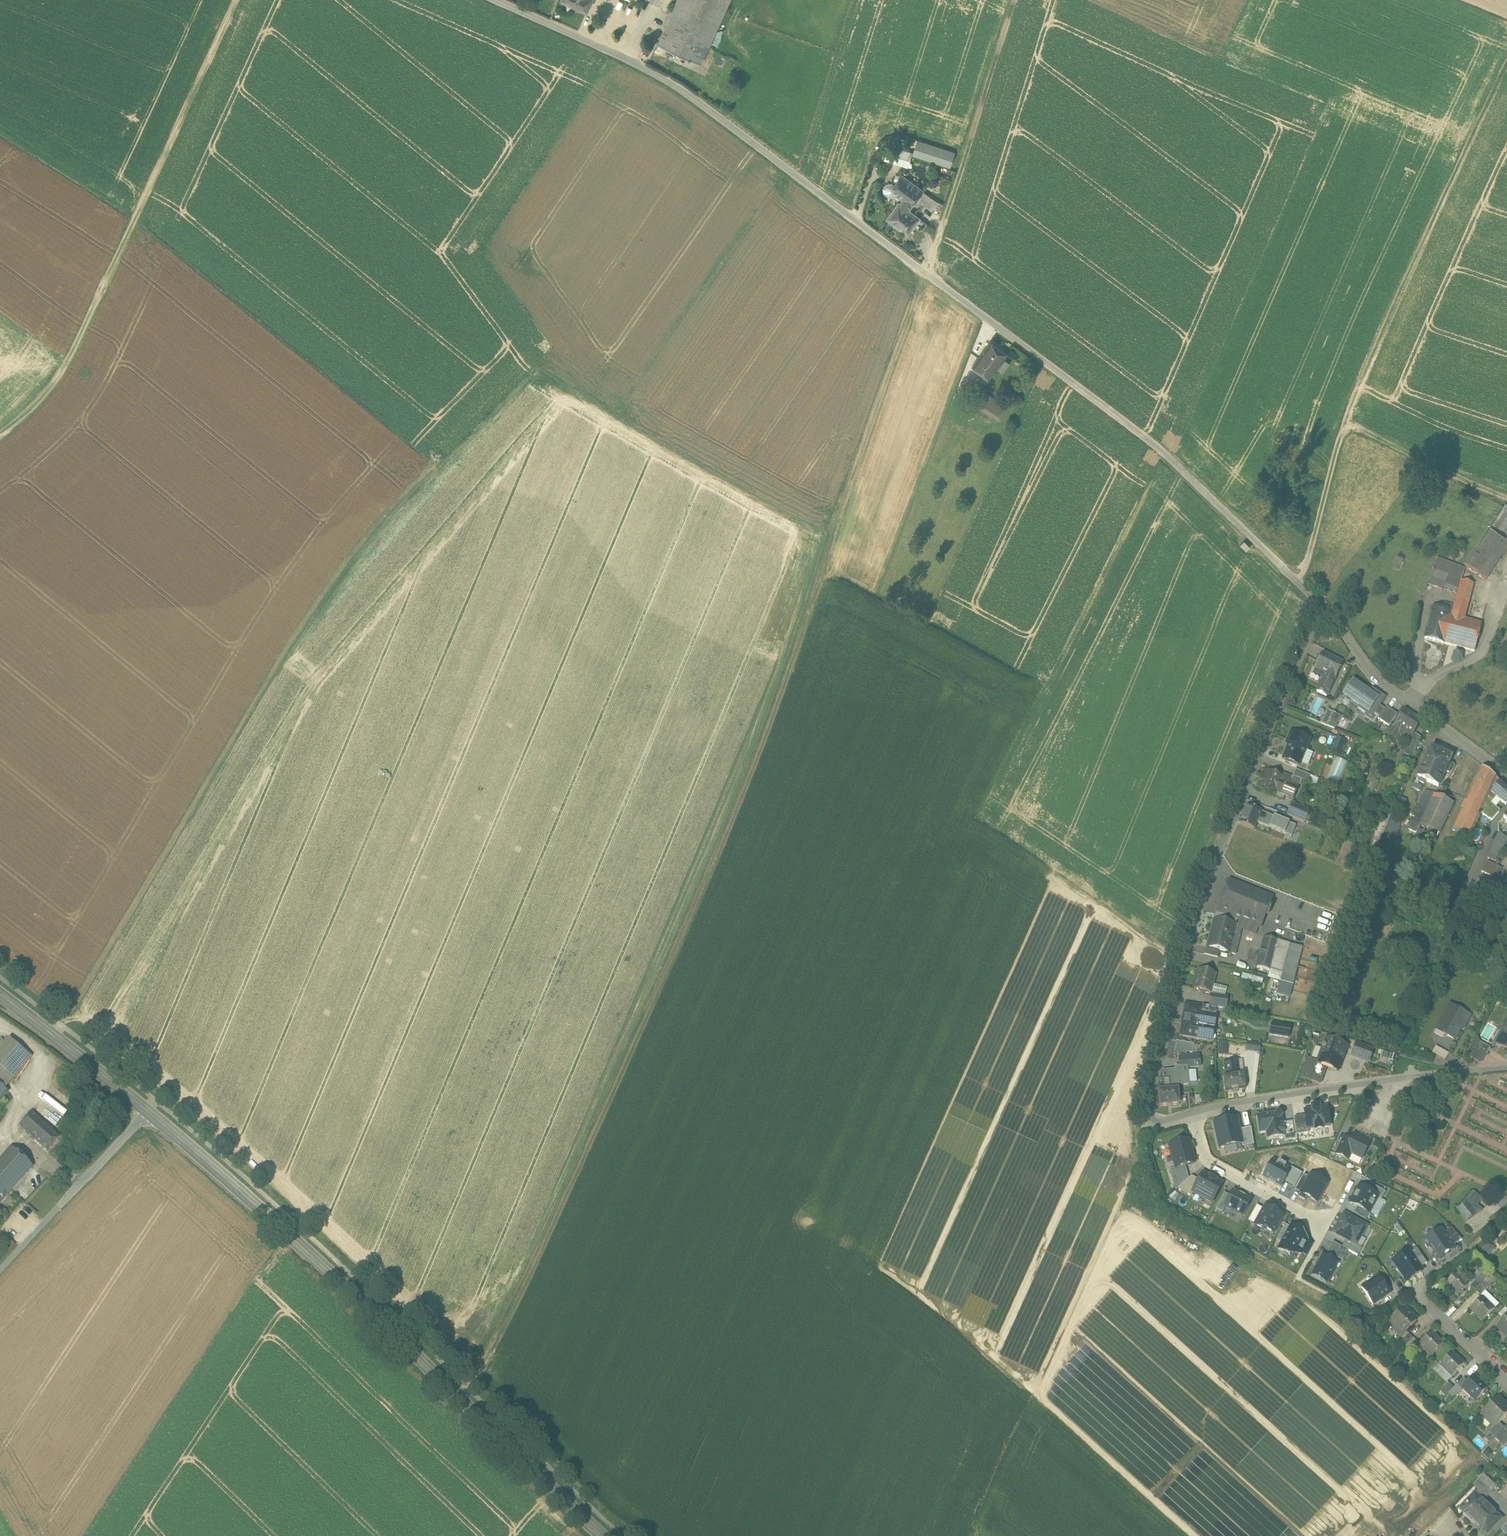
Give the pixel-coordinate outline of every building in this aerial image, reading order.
[(587,10),(591,0),(564,0),(587,10)] [(657,43),(701,63),(730,0),(677,0),(657,43)] [(913,154),(950,166),(954,152),(918,140),(913,154)] [(884,159),(907,166),(912,152),(900,148),(898,153),(887,149),(884,159)] [(890,190),(895,194),(903,199),(900,204),(898,203),(887,218),(894,223),(893,225),(899,230),(901,228),(908,233),(919,218),(908,210),(916,199),(922,190),(901,174),(894,185),(890,190)] [(890,190),(894,185),(891,183),(886,184),(883,188),(884,194),(888,197),(893,196),(895,194),(890,190)] [(939,202),(922,190),(916,199),(933,211),(939,202)] [(991,341),(972,366),(989,378),(997,367),(1003,359),(1007,353),(991,341)] [(1003,359),(997,367),(1002,371),(1008,363),(1003,359)] [(1005,405),(983,391),(975,404),(996,417),(1005,405)] [(1506,503),(1491,525),(1497,529),(1506,514),(1506,503)] [(1506,536),(1506,514),(1497,529),(1506,536)] [(1465,566),(1486,580),(1506,547),(1506,536),(1497,529),(1491,525),(1465,566)] [(1463,568),(1437,558),(1433,570),(1448,576),(1459,580),(1463,568)] [(1448,576),(1433,570),(1427,583),(1443,589),(1444,587),(1448,576)] [(1459,580),(1448,576),(1444,587),(1454,591),(1459,580)] [(1454,608),(1444,643),(1475,650),(1482,622),(1465,618),(1474,583),(1461,580),(1454,608)] [(1442,609),(1433,607),(1425,638),(1444,643),(1454,608),(1451,608),(1450,611),(1442,609)] [(1326,672),(1317,691),(1327,696),(1343,663),(1323,653),(1316,667),(1326,672)] [(1370,692),(1353,681),(1344,695),(1345,694),(1360,705),(1358,707),(1372,717),(1375,713),(1380,716),(1385,708),(1381,705),(1386,697),(1372,688),(1370,692)] [(1380,716),(1378,718),(1389,725),(1397,713),(1386,706),(1380,716)] [(1321,708),(1316,719),(1321,721),(1326,711),(1321,708)] [(1321,721),(1321,722),(1327,725),(1334,712),(1328,708),(1326,711),(1321,721)] [(1405,710),(1392,728),(1399,733),(1409,739),(1421,721),(1405,710)] [(1334,712),(1327,725),(1335,728),(1341,715),(1334,712)] [(1399,733),(1392,728),(1386,738),(1393,742),(1399,733)] [(1310,739),(1291,731),(1288,739),(1291,741),(1284,759),(1300,765),(1310,739)] [(1340,750),(1346,740),(1332,732),(1326,742),(1340,750)] [(1415,733),(1408,743),(1404,753),(1413,757),(1418,745),(1421,737),(1415,733)] [(1431,748),(1415,783),(1422,786),(1425,780),(1439,787),(1446,771),(1449,772),(1453,764),(1449,763),(1452,757),(1431,748)] [(1409,766),(1413,757),(1404,753),(1401,762),(1409,766)] [(1348,762),(1335,757),(1325,781),(1338,786),(1348,762)] [(1481,768),(1453,830),(1470,838),(1482,813),(1484,806),(1492,791),(1499,782),(1482,768),(1481,768)] [(1311,775),(1296,769),(1294,776),(1309,782),(1311,775)] [(1283,777),(1268,770),(1260,789),(1275,796),(1277,792),(1293,798),(1298,787),(1298,786),(1299,784),(1307,787),(1309,782),(1294,776),(1293,776),(1293,778),(1290,783),(1282,780),(1283,777)] [(1293,778),(1284,774),(1283,777),(1282,780),(1290,783),(1293,778)] [(1492,791),(1484,806),(1492,812),(1495,808),(1496,806),(1501,800),(1506,804),(1506,803),(1506,789),(1499,782),(1492,791)] [(1427,791),(1409,830),(1416,833),(1420,825),(1434,794),(1427,791)] [(1454,803),(1434,794),(1420,825),(1440,834),(1454,803)] [(1396,796),(1394,806),(1404,809),(1407,798),(1396,796)] [(1309,811),(1293,804),(1288,816),(1304,822),(1309,811)] [(1262,811),(1247,805),(1240,822),(1255,828),(1257,824),(1259,819),(1262,811)] [(1492,812),(1484,806),(1482,813),(1490,819),(1490,818),(1488,816),(1492,812)] [(1492,812),(1488,816),(1490,818),(1492,820),(1499,812),(1495,808),(1492,812)] [(1268,814),(1262,811),(1259,819),(1265,821),(1268,814)] [(1265,821),(1263,826),(1291,837),(1296,825),(1268,814),(1265,821)] [(1506,837),(1500,832),(1495,841),(1503,846),(1506,841),(1506,840),(1505,838),(1506,837)] [(1485,836),(1481,846),(1486,848),(1490,838),(1485,836)] [(1490,838),(1486,848),(1490,850),(1491,849),(1495,841),(1495,840),(1490,838)] [(1503,846),(1495,841),(1495,840),(1495,841),(1491,849),(1492,849),(1490,854),(1497,857),(1503,846)] [(1487,859),(1481,870),(1497,878),(1502,867),(1487,859)] [(1221,911),(1217,909),(1216,911),(1214,918),(1215,920),(1224,922),(1226,913),(1253,924),(1250,932),(1256,934),(1266,909),(1271,911),(1272,907),(1268,905),(1271,899),(1233,883),(1221,911)] [(1224,922),(1215,920),(1208,947),(1219,950),(1229,953),(1236,925),(1224,922)] [(1278,941),(1265,937),(1257,967),(1270,970),(1278,941)] [(1289,943),(1278,941),(1270,970),(1282,973),(1287,953),(1289,943)] [(1219,950),(1208,947),(1206,946),(1205,954),(1218,957),(1219,950)] [(1287,953),(1282,973),(1287,975),(1292,955),(1287,953)] [(1216,973),(1199,969),(1194,988),(1211,993),(1211,992),(1220,994),(1221,986),(1213,984),(1216,973)] [(1280,981),(1282,973),(1270,970),(1268,978),(1280,981)] [(1214,995),(1212,1006),(1225,1008),(1227,997),(1225,996),(1219,996),(1214,995)] [(1470,1015),(1450,1003),(1442,1018),(1444,1018),(1438,1030),(1436,1029),(1436,1030),(1447,1036),(1448,1035),(1454,1038),(1453,1039),(1454,1040),(1464,1022),(1466,1023),(1470,1015)] [(1202,1007),(1186,1004),(1184,1018),(1184,1019),(1199,1021),(1201,1013),(1202,1007)] [(1199,1021),(1184,1019),(1183,1024),(1181,1035),(1208,1039),(1209,1033),(1213,1034),(1216,1015),(1201,1013),(1199,1021)] [(1289,1038),(1291,1026),(1272,1023),(1270,1035),(1289,1038)] [(1496,1043),(1506,1049),(1506,1030),(1504,1028),(1496,1043)] [(0,1049),(0,1072),(7,1078),(27,1054),(9,1038),(0,1049)] [(1347,1045),(1327,1038),(1324,1046),(1319,1044),(1319,1045),(1323,1047),(1318,1062),(1315,1061),(1326,1065),(1338,1070),(1347,1045)] [(1218,1053),(1227,1053),(1227,1040),(1218,1040),(1218,1053)] [(1174,1041),(1173,1050),(1198,1053),(1199,1043),(1174,1041)] [(1491,1047),(1480,1041),(1476,1047),(1476,1048),(1484,1052),(1487,1054),(1491,1047)] [(1261,1044),(1247,1042),(1246,1050),(1260,1052),(1261,1044)] [(1373,1050),(1356,1043),(1352,1055),(1369,1061),(1373,1050)] [(1476,1047),(1471,1045),(1466,1054),(1479,1062),(1484,1052),(1476,1048),(1476,1047)] [(1449,1053),(1436,1046),(1432,1053),(1445,1060),(1449,1053)] [(1315,1061),(1309,1058),(1302,1077),(1320,1083),(1326,1065),(1315,1061)] [(1238,1061),(1224,1063),(1226,1075),(1223,1075),(1226,1092),(1245,1089),(1243,1073),(1240,1073),(1238,1061)] [(1176,1070),(1163,1071),(1164,1082),(1159,1083),(1159,1090),(1158,1090),(1159,1107),(1180,1104),(1178,1088),(1177,1080),(1187,1079),(1186,1071),(1176,1070)] [(8,1091),(1,1085),(0,1084),(0,1101),(8,1091)] [(62,1106),(65,1102),(46,1086),(42,1090),(62,1106)] [(1305,1111),(1306,1115),(1308,1129),(1315,1128),(1315,1130),(1323,1129),(1323,1127),(1330,1126),(1327,1107),(1320,1108),(1320,1105),(1312,1106),(1312,1109),(1305,1111)] [(59,1137),(31,1112),(19,1126),(47,1150),(59,1137)] [(1277,1113),(1257,1116),(1260,1133),(1266,1133),(1268,1140),(1285,1137),(1283,1123),(1282,1117),(1283,1116),(1277,1112),(1277,1113)] [(1309,1133),(1308,1129),(1306,1115),(1294,1117),(1295,1121),(1297,1135),(1309,1133)] [(1237,1118),(1214,1123),(1220,1148),(1242,1143),(1243,1143),(1240,1130),(1237,1118)] [(1298,1139),(1297,1135),(1295,1121),(1283,1123),(1285,1137),(1285,1141),(1298,1139)] [(1252,1127),(1240,1130),(1243,1143),(1242,1143),(1243,1147),(1254,1145),(1252,1127)] [(1362,1159),(1370,1143),(1354,1135),(1351,1141),(1346,1151),(1362,1159)] [(1343,1157),(1346,1151),(1351,1141),(1345,1138),(1336,1154),(1343,1157)] [(1195,1163),(1188,1140),(1169,1145),(1176,1168),(1185,1166),(1195,1163)] [(1219,1149),(1221,1155),(1236,1151),(1234,1145),(1219,1149)] [(0,1159),(0,1191),(6,1196),(32,1167),(10,1147),(0,1159)] [(1273,1160),(1264,1177),(1270,1180),(1269,1181),(1270,1181),(1275,1183),(1275,1184),(1276,1184),(1282,1187),(1285,1181),(1291,1170),(1291,1169),(1286,1167),(1286,1166),(1279,1162),(1279,1163),(1273,1160)] [(1176,1191),(1179,1189),(1189,1178),(1185,1166),(1176,1168),(1170,1170),(1176,1191)] [(1291,1170),(1285,1181),(1295,1187),(1303,1173),(1292,1168),(1291,1169),(1291,1170)] [(1210,1177),(1203,1173),(1199,1180),(1193,1192),(1194,1192),(1212,1202),(1223,1184),(1216,1180),(1216,1179),(1210,1176),(1210,1177)] [(1298,1196),(1316,1204),(1326,1181),(1308,1173),(1298,1196)] [(1192,1176),(1189,1178),(1179,1189),(1192,1196),(1194,1192),(1193,1192),(1199,1180),(1192,1176)] [(1371,1184),(1368,1190),(1379,1196),(1378,1197),(1382,1199),(1386,1192),(1371,1184)] [(1360,1186),(1350,1203),(1369,1214),(1378,1197),(1379,1196),(1368,1190),(1360,1186)] [(1239,1194),(1234,1191),(1231,1196),(1225,1206),(1226,1207),(1242,1216),(1243,1215),(1244,1216),(1249,1206),(1248,1205),(1251,1200),(1246,1197),(1246,1196),(1240,1192),(1239,1194)] [(1225,1206),(1231,1196),(1225,1193),(1216,1209),(1223,1212),(1226,1207),(1225,1206)] [(1473,1193),(1463,1206),(1456,1209),(1457,1210),(1458,1209),(1467,1221),(1476,1214),(1473,1210),(1482,1199),(1473,1193)] [(1255,1225),(1264,1209),(1257,1205),(1248,1221),(1256,1226),(1256,1225),(1255,1225)] [(1283,1216),(1265,1206),(1264,1209),(1255,1225),(1256,1225),(1264,1230),(1265,1228),(1274,1232),(1283,1216)] [(1367,1226),(1344,1214),(1333,1233),(1346,1240),(1356,1246),(1357,1245),(1367,1226)] [(1277,1240),(1282,1243),(1291,1228),(1285,1225),(1277,1240)] [(1301,1255),(1302,1253),(1308,1242),(1300,1237),(1303,1232),(1292,1226),(1291,1228),(1282,1243),(1279,1249),(1290,1256),(1293,1250),(1301,1255)] [(1441,1228),(1422,1241),(1428,1249),(1431,1247),(1435,1252),(1432,1255),(1437,1262),(1456,1249),(1453,1246),(1444,1233),(1441,1228)] [(1444,1233),(1453,1246),(1462,1239),(1452,1228),(1444,1233)] [(1346,1240),(1342,1247),(1349,1251),(1358,1256),(1362,1248),(1357,1245),(1356,1246),(1346,1240)] [(1313,1244),(1308,1242),(1302,1253),(1307,1255),(1313,1244)] [(1343,1261),(1349,1251),(1342,1247),(1333,1242),(1328,1253),(1332,1255),(1339,1259),(1343,1261)] [(1411,1253),(1421,1268),(1427,1263),(1417,1248),(1411,1253)] [(1401,1259),(1395,1264),(1407,1282),(1423,1271),(1421,1268),(1411,1253),(1409,1251),(1400,1257),(1401,1259)] [(1329,1260),(1323,1256),(1313,1276),(1327,1283),(1337,1264),(1336,1263),(1339,1259),(1332,1255),(1329,1260)] [(1474,1280),(1482,1274),(1479,1269),(1471,1275),(1474,1280)] [(1469,1285),(1457,1273),(1445,1285),(1457,1297),(1469,1285)] [(1481,1275),(1471,1286),(1476,1291),(1484,1282),(1486,1280),(1481,1275)] [(1379,1277),(1362,1288),(1373,1305),(1390,1294),(1379,1277)] [(1484,1282),(1476,1291),(1481,1296),(1489,1287),(1484,1282)] [(1494,1309),(1482,1297),(1470,1309),(1482,1321),(1494,1309)] [(1405,1307),(1388,1324),(1401,1337),(1417,1321),(1411,1316),(1412,1314),(1405,1307)] [(1497,1327),(1506,1337),(1506,1316),(1497,1327)] [(1443,1345),(1431,1333),(1419,1345),(1431,1357),(1443,1345)] [(1409,1334),(1401,1343),(1405,1347),(1413,1338),(1409,1334)] [(1405,1347),(1404,1348),(1409,1353),(1418,1343),(1413,1338),(1405,1347)] [(1452,1353),(1440,1365),(1452,1377),(1464,1365),(1452,1353)] [(1488,1388),(1475,1375),(1462,1389),(1475,1401),(1488,1388)] [(1449,1383),(1440,1392),(1445,1397),(1449,1393),(1454,1388),(1449,1383)] [(1454,1388),(1449,1393),(1454,1398),(1462,1390),(1457,1385),(1454,1388)] [(1498,1397),(1481,1415),(1494,1428),(1495,1428),(1500,1423),(1506,1415),(1506,1406),(1498,1397)] [(1500,1423),(1495,1428),(1494,1428),(1489,1433),(1495,1438),(1504,1428),(1500,1423)] [(1495,1438),(1500,1443),(1506,1436),(1506,1430),(1504,1428),(1495,1438)] [(1492,1448),(1498,1445),(1495,1439),(1489,1442),(1492,1448)] [(1492,1492),(1479,1479),(1473,1485),(1486,1497),(1492,1492)] [(1501,1519),(1474,1493),(1465,1503),(1466,1503),(1466,1508),(1463,1511),(1486,1534),(1501,1519)]
